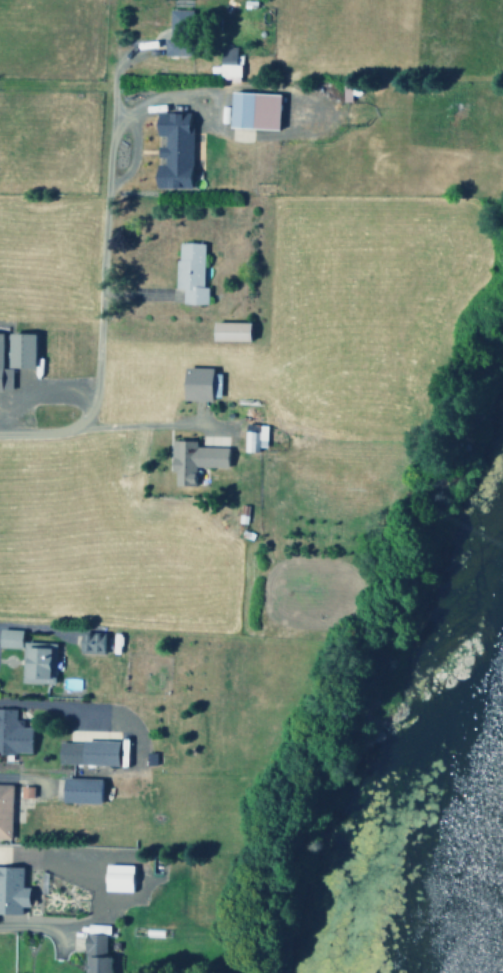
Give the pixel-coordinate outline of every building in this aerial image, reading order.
[(161,55),(187,56),(188,38),(162,37),(161,55)] [(238,77),(238,65),(234,65),(234,47),(218,47),(217,76),(238,77)] [(277,94),(228,92),(227,128),(276,129),(277,94)] [(188,188),(190,113),(153,112),(153,136),(162,136),(162,146),(155,146),(155,157),(162,157),(161,165),(153,165),(152,188),(188,188)] [(201,287),(202,243),(174,242),(173,289),(180,289),(180,304),(205,304),(205,287),(201,287)] [(210,341),(246,341),(247,322),(210,322),(210,341)] [(32,368),(32,334),(0,333),(0,353),(5,353),(5,367),(32,368)] [(218,392),(218,373),(210,373),(210,368),(181,367),(180,400),(209,401),(209,392),(218,392)] [(9,391),(10,368),(0,368),(0,391),(9,391)] [(256,452),(256,448),(264,448),(265,426),(256,426),(256,431),(242,431),(242,452),(256,452)] [(226,448),(194,447),(194,441),(167,440),(167,472),(172,472),(172,486),(193,486),(194,467),(225,468),(226,448)] [(19,630),(0,629),(0,647),(18,648),(19,630)] [(101,653),(102,634),(77,633),(77,652),(101,653)] [(19,683),(52,684),(53,643),(20,642),(19,683)] [(29,728),(20,727),(21,721),(13,720),(14,710),(0,709),(0,754),(29,755),(29,728)] [(115,766),(115,761),(124,761),(124,743),(56,740),(55,764),(115,766)] [(99,779),(59,778),(59,803),(98,804),(99,779)] [(8,839),(9,785),(0,785),(0,839),(8,839)] [(31,798),(31,787),(19,787),(18,798),(31,798)] [(102,891),(129,892),(130,866),(103,865),(102,891)] [(0,867),(0,915),(18,915),(19,907),(25,907),(26,888),(19,887),(20,868),(0,867)] [(109,946),(103,946),(103,934),(81,934),(81,972),(109,972),(109,946)]
